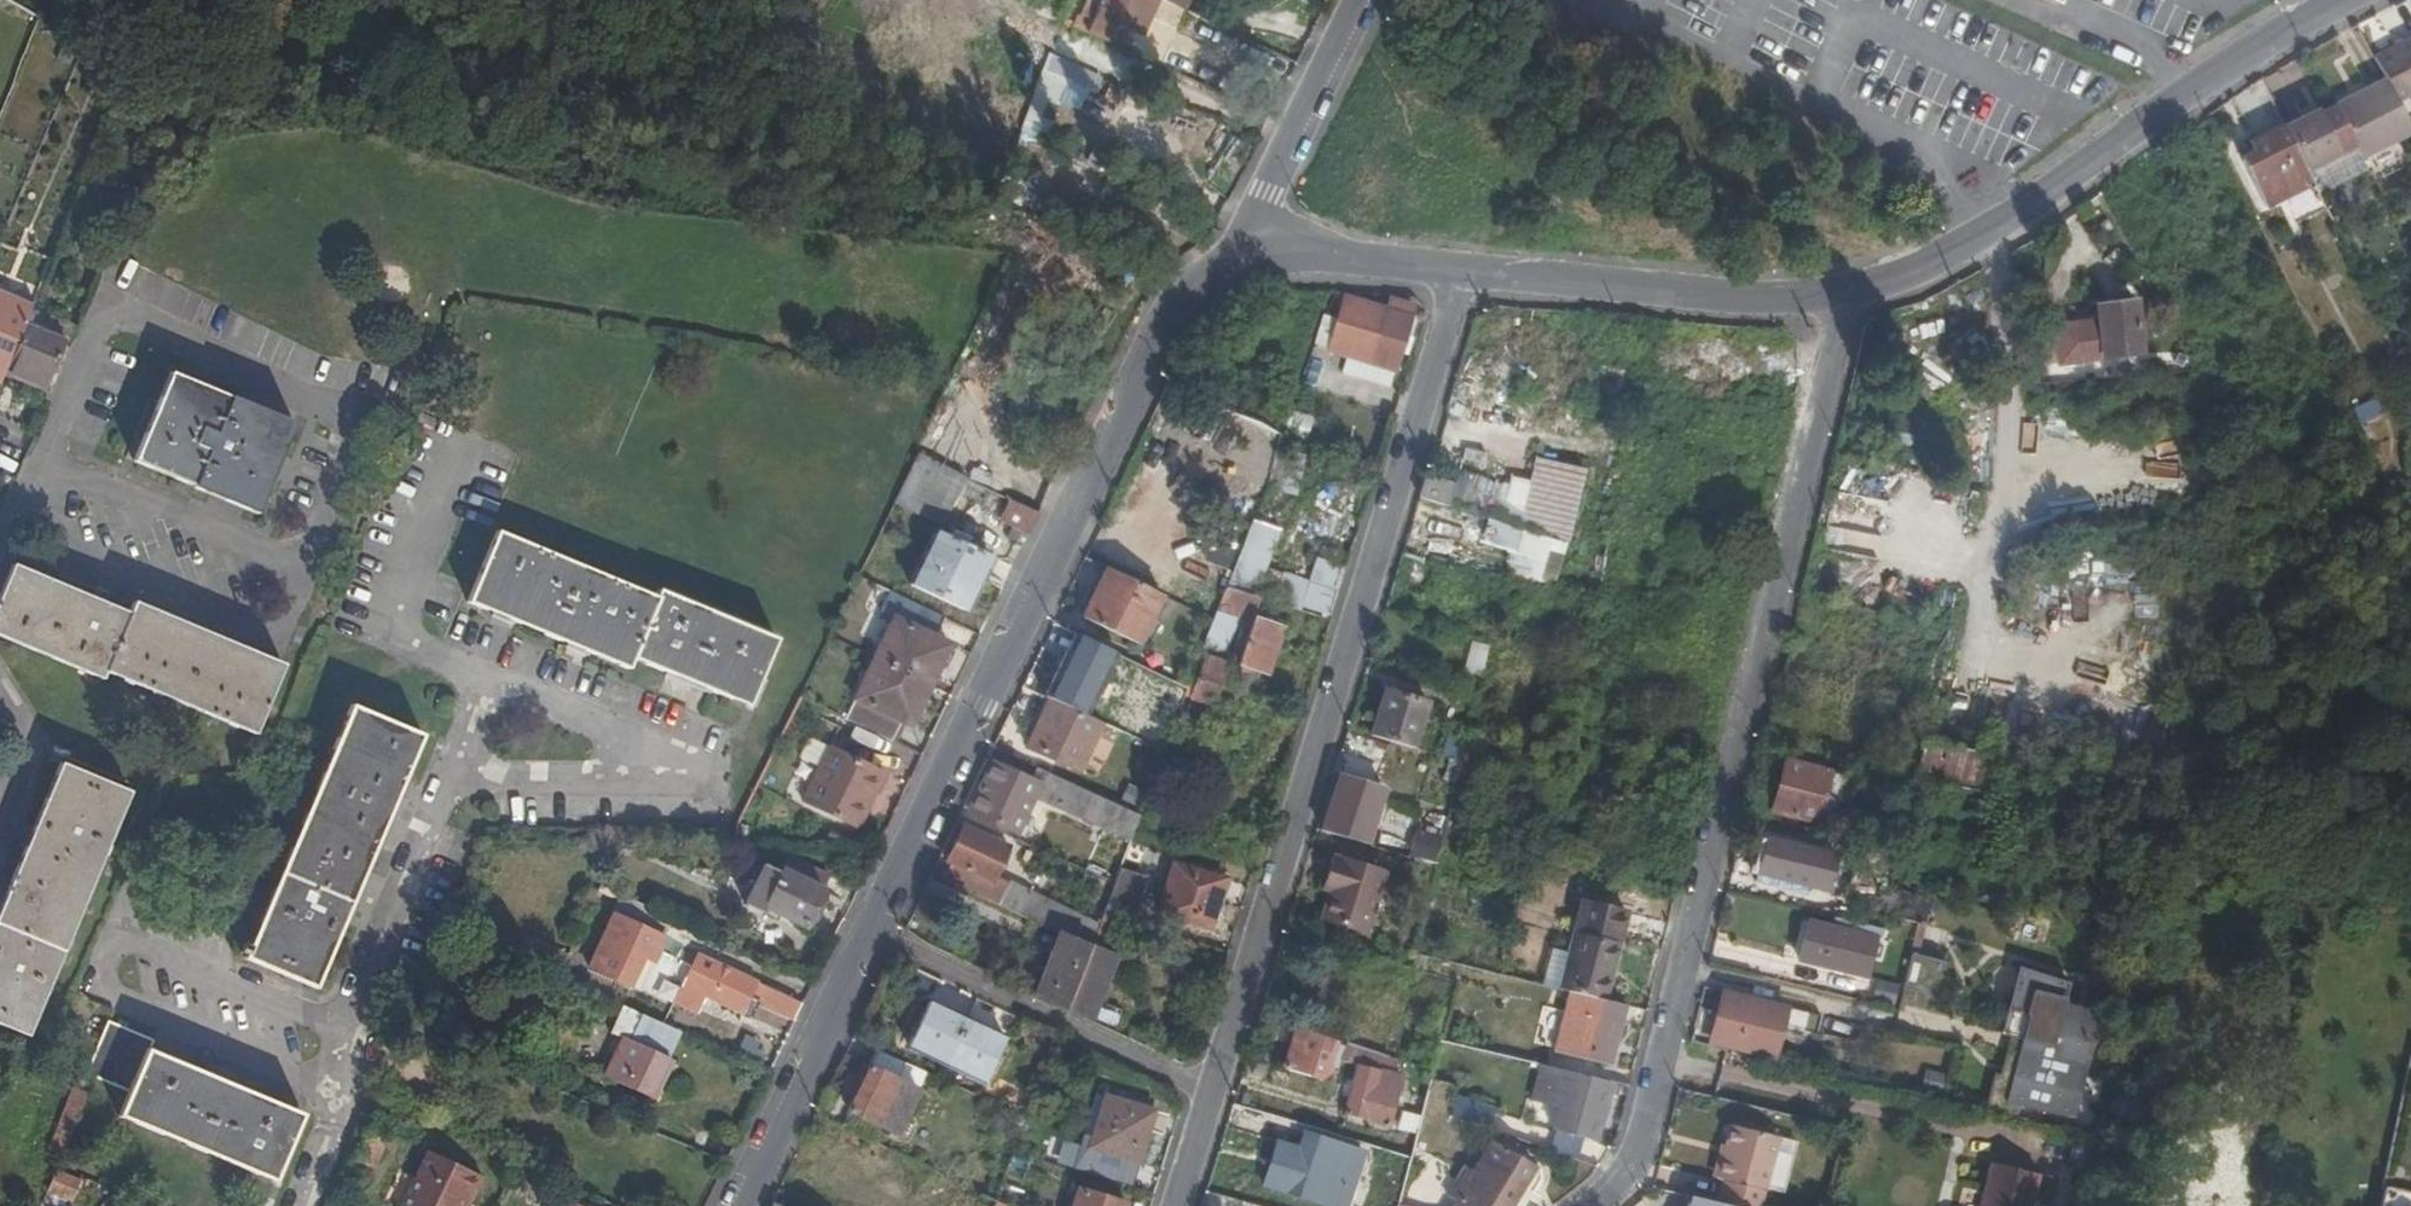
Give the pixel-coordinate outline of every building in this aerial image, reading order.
[(1155,0),(1154,0),(1101,0),(1087,33),(1108,43),(1116,27),(1138,36),(1155,0)] [(1155,0),(1183,13),(1189,0),(1154,0),(1155,0)] [(2376,58),(2387,80),(2399,103),(2410,97),(2410,40),(2376,58)] [(1054,74),(1096,92),(1104,73),(1062,54),(1054,74)] [(2337,103),(2342,111),(2359,146),(2364,157),(2410,134),(2410,127),(2399,103),(2387,80),(2337,103)] [(2359,146),(2342,111),(2323,121),(2339,156),(2359,146)] [(2339,156),(2323,121),(2318,113),(2285,129),(2308,174),(2340,158),(2339,156)] [(2285,129),(2284,126),(2273,132),(2289,168),(2256,185),(2268,209),(2314,186),(2308,174),(2285,129)] [(2289,168),(2273,132),(2251,143),(2256,155),(2244,161),(2256,185),(2289,168)] [(0,287),(0,296),(34,310),(37,303),(0,287)] [(26,330),(34,310),(0,296),(0,385),(1,386),(17,351),(26,330)] [(1391,297),(1388,304),(1410,311),(1412,304),(1391,297)] [(2063,358),(2141,350),(2137,299),(2099,302),(2100,320),(2060,324),(2063,358)] [(1369,358),(1392,366),(1410,311),(1388,304),(1375,300),(1370,315),(1381,319),(1376,337),(1369,357),(1369,358)] [(1376,337),(1381,319),(1370,315),(1364,313),(1359,333),(1360,333),(1376,337)] [(46,393),(65,347),(26,330),(17,351),(7,377),(46,393)] [(1369,357),(1376,337),(1360,333),(1355,353),(1369,357)] [(264,513),(301,424),(174,373),(138,462),(264,513)] [(1305,434),(1312,414),(1296,408),(1289,429),(1305,434)] [(940,417),(921,453),(965,475),(968,476),(987,439),(940,417)] [(1267,478),(1290,486),(1304,449),(1281,440),(1267,478)] [(1571,539),(1589,464),(1539,452),(1523,525),(1526,526),(1570,539),(1571,539)] [(2130,468),(2130,483),(2165,485),(2166,469),(2130,468)] [(1457,482),(1428,473),(1421,498),(1420,500),(1450,509),(1457,482)] [(1034,534),(1043,513),(1011,497),(1002,517),(1015,524),(1009,536),(1020,541),(1025,529),(1034,534)] [(1256,511),(1243,547),(1229,582),(1260,592),(1272,560),(1284,522),(1256,511)] [(1556,586),(1570,539),(1526,526),(1512,573),(1556,586)] [(596,613),(613,577),(496,527),(466,595),(581,645),(596,613)] [(971,610),(998,553),(941,527),(914,583),(971,610)] [(1306,607),(1332,616),(1333,613),(1348,562),(1323,556),(1315,579),(1306,607)] [(1290,567),(1272,560),(1260,592),(1264,594),(1278,598),(1288,570),(1290,567)] [(14,563),(0,600),(0,633),(104,678),(108,669),(256,732),(286,662),(137,600),(131,611),(14,563)] [(1163,593),(1109,566),(1086,614),(1141,641),(1163,593)] [(1306,607),(1315,579),(1288,570),(1278,598),(1306,607)] [(633,631),(650,593),(613,577),(596,613),(633,631)] [(1201,656),(1190,688),(1230,702),(1236,678),(1224,674),(1228,658),(1225,656),(1238,617),(1252,621),(1239,667),(1252,670),(1254,663),(1269,668),(1283,623),(1257,615),(1264,594),(1260,592),(1229,582),(1215,619),(1201,656)] [(894,591),(877,583),(868,602),(884,610),(894,591)] [(655,595),(650,593),(633,631),(618,661),(625,664),(631,653),(747,702),(775,637),(659,587),(655,595)] [(899,620),(851,719),(900,742),(910,723),(920,728),(959,646),(944,640),(955,621),(894,591),(884,610),(883,612),(899,620)] [(633,631),(596,613),(581,645),(618,661),(633,631)] [(2127,639),(2090,643),(2092,660),(2129,655),(2127,639)] [(1484,675),(1490,648),(1479,644),(1471,673),(1484,675)] [(1236,678),(1230,702),(1241,706),(1252,670),(1239,667),(1236,678)] [(1376,735),(1417,748),(1431,701),(1390,688),(1376,735)] [(1084,769),(1104,722),(1051,697),(1029,744),(1084,769)] [(315,987),(426,734),(350,702),(243,957),(315,987)] [(1988,793),(1995,756),(1952,747),(1922,741),(1911,778),(1988,793)] [(863,825),(888,771),(835,745),(809,798),(863,825)] [(1031,799),(1033,794),(1039,779),(995,758),(971,808),(1021,830),(1034,802),(1031,799)] [(1773,810),(1834,824),(1845,775),(1786,759),(1773,810)] [(135,794),(65,763),(0,916),(0,1025),(30,1038),(135,794)] [(1135,840),(1139,831),(1145,813),(1133,806),(1045,767),(1039,779),(1033,794),(1088,819),(1135,840)] [(1336,791),(1323,832),(1367,847),(1379,803),(1336,791)] [(1020,911),(1023,912),(1033,890),(999,874),(1012,844),(960,820),(954,833),(961,836),(950,860),(954,862),(947,878),(1020,911)] [(1438,844),(1442,823),(1434,821),(1428,841),(1438,844)] [(1752,878),(1797,890),(1799,881),(1831,889),(1842,846),(1764,827),(1752,878)] [(1437,866),(1442,846),(1438,844),(1428,841),(1421,863),(1437,867),(1437,866)] [(1137,844),(1133,856),(1145,861),(1150,849),(1137,844)] [(763,867),(744,905),(762,913),(765,908),(804,925),(829,873),(788,853),(781,868),(763,867)] [(1333,884),(1329,894),(1321,922),(1368,936),(1386,874),(1332,857),(1325,882),(1333,884)] [(1164,909),(1215,925),(1229,876),(1178,862),(1164,909)] [(1132,918),(1138,920),(1150,874),(1125,866),(1119,881),(1108,910),(1132,918)] [(1322,892),(1329,894),(1333,884),(1325,882),(1322,892)] [(1033,890),(1023,912),(1063,931),(1096,945),(1104,922),(1033,890)] [(676,919),(624,895),(607,934),(596,929),(588,943),(600,950),(592,969),(633,988),(647,959),(656,963),(676,919)] [(1848,899),(1844,920),(1875,929),(1876,928),(1879,913),(1880,906),(1848,899)] [(1570,949),(1561,986),(1569,988),(1605,997),(1626,910),(1582,900),(1574,933),(1584,935),(1581,951),(1570,949)] [(1046,980),(1042,994),(1091,1013),(1095,1002),(1103,1005),(1132,918),(1108,910),(1108,913),(1104,922),(1096,945),(1063,931),(1054,958),(1063,963),(1055,983),(1046,980)] [(1875,929),(1844,920),(1843,924),(1806,915),(1794,960),(1861,977),(1870,939),(1873,939),(1875,929)] [(1916,1008),(1937,929),(1914,923),(1910,944),(1895,1003),(1916,1008)] [(1882,931),(1875,929),(1873,939),(1879,941),(1882,931)] [(1574,933),(1570,949),(1581,951),(1584,935),(1574,933)] [(1549,944),(1541,981),(1561,986),(1570,949),(1549,944)] [(796,1020),(804,1002),(700,953),(677,1003),(701,1014),(709,996),(745,1013),(752,1000),(796,1020)] [(1063,963),(1054,958),(1046,980),(1055,983),(1063,963)] [(2024,1036),(2009,1102),(2071,1117),(2082,1069),(2095,1014),(2065,1006),(2071,979),(2019,966),(2009,1011),(2029,1015),(2024,1036)] [(1876,980),(1870,999),(1888,1005),(1893,986),(1876,980)] [(1613,1067),(1628,1003),(1605,997),(1569,988),(1553,1053),(1613,1067)] [(1802,1067),(1816,1015),(1725,993),(1712,1044),(1802,1067)] [(417,995),(413,994),(408,1005),(412,1007),(417,995)] [(949,1060),(970,1016),(931,998),(911,1042),(949,1060)] [(616,1035),(629,1041),(641,1012),(629,1007),(616,1035)] [(1990,1113),(2006,1116),(2009,1102),(2024,1036),(2029,1015),(2009,1011),(2003,1033),(2013,1036),(2010,1051),(2005,1076),(1999,1075),(1990,1113)] [(653,1098),(684,1030),(667,1023),(641,1012),(629,1041),(611,1079),(653,1098)] [(1010,1035),(970,1016),(949,1060),(989,1080),(1010,1035)] [(272,1179),(276,1172),(300,1115),(151,1053),(154,1043),(107,1023),(87,1072),(135,1091),(124,1117),(272,1179)] [(1333,1039),(1296,1028),(1284,1071),(1312,1079),(1322,1047),(1329,1049),(1333,1039)] [(1353,1029),(1350,1044),(1391,1056),(1395,1040),(1353,1029)] [(1350,1044),(1344,1061),(1357,1064),(1387,1074),(1388,1070),(1391,1056),(1350,1044)] [(748,1057),(773,1069),(778,1059),(753,1047),(748,1057)] [(933,1074),(879,1049),(851,1112),(903,1137),(933,1074)] [(1600,1127),(1613,1078),(1543,1061),(1535,1096),(1560,1103),(1556,1123),(1558,1124),(1585,1133),(1594,1136),(1600,1127)] [(1387,1074),(1357,1064),(1344,1115),(1388,1128),(1402,1074),(1388,1070),(1387,1074)] [(1941,1093),(1945,1074),(1926,1069),(1921,1088),(1941,1093)] [(77,1076),(73,1086),(88,1093),(92,1083),(77,1076)] [(1082,1170),(1132,1186),(1159,1101),(1108,1085),(1082,1170)] [(65,1151),(88,1093),(73,1086),(61,1118),(57,1119),(47,1144),(65,1151)] [(1457,1116),(1492,1128),(1499,1109),(1462,1096),(1457,1116)] [(1577,1157),(1585,1133),(1558,1124),(1551,1148),(1577,1157)] [(1719,1204),(1728,1205),(1761,1205),(1777,1138),(1731,1126),(1718,1179),(1725,1181),(1719,1204)] [(1364,1148),(1306,1130),(1300,1147),(1277,1140),(1264,1188),(1324,1205),(1346,1205),(1364,1148)] [(1533,1166),(1490,1141),(1472,1171),(1462,1165),(1447,1192),(1456,1199),(1452,1205),(1510,1205),(1533,1166)] [(472,1196),(478,1199),(487,1177),(429,1151),(405,1205),(468,1205),(472,1196)] [(2039,1176),(1990,1163),(1979,1205),(2031,1205),(2039,1176)] [(82,1188),(88,1177),(59,1166),(54,1178),(82,1188)] [(1132,1200),(1086,1186),(1079,1205),(1130,1205),(1132,1200)] [(468,1205),(475,1205),(478,1199),(472,1196),(468,1205)] [(1684,1196),(1682,1205),(1727,1205),(1684,1196)]
